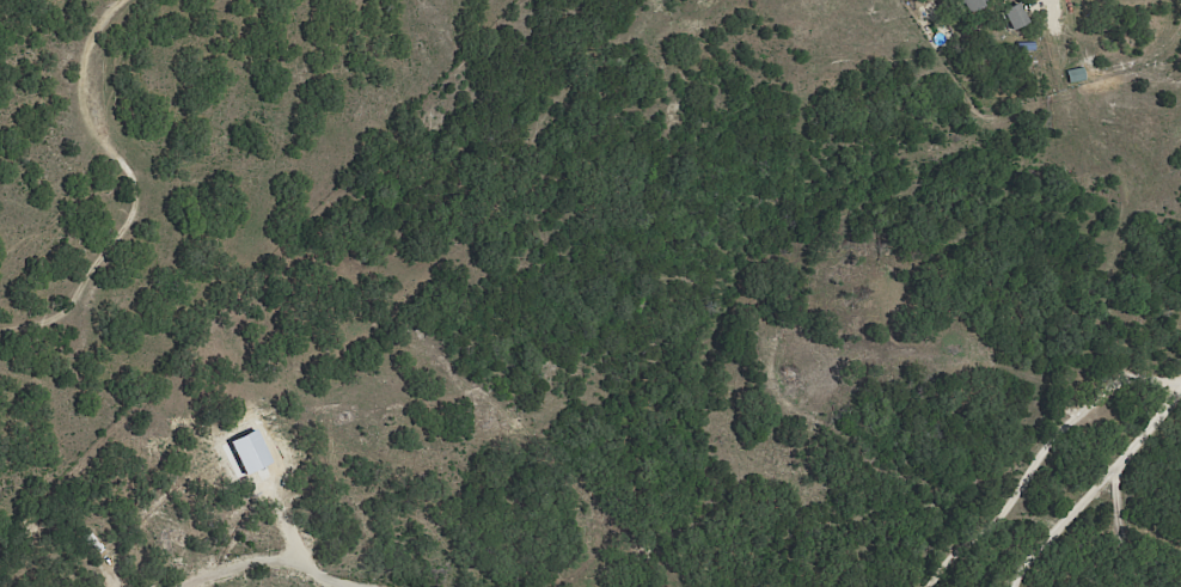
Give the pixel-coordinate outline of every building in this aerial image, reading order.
[(957,14),(974,3),(972,0),(949,0),(957,14)] [(990,9),(998,30),(1015,23),(1008,3),(990,9)] [(261,464),(247,429),(218,441),(233,475),(261,464)]
